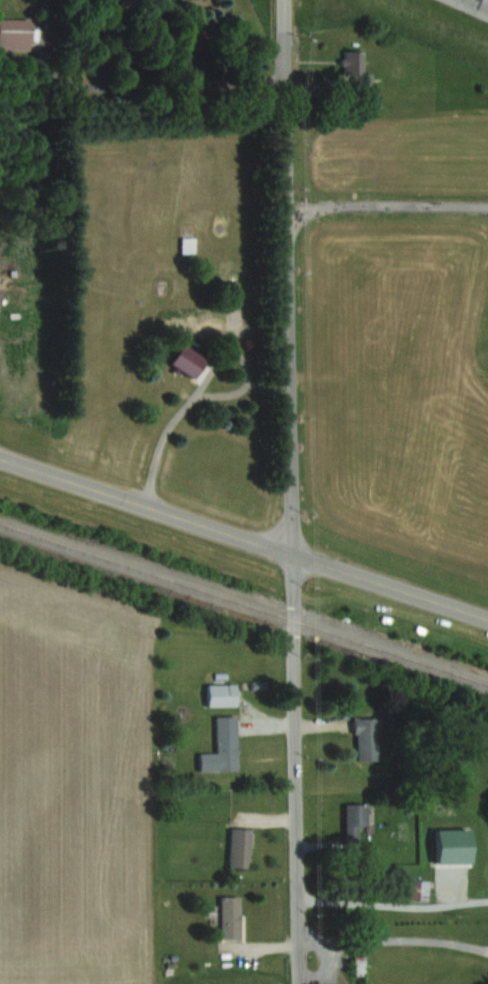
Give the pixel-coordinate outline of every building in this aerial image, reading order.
[(0,18),(0,49),(32,49),(32,18),(0,18)] [(371,72),(362,72),(362,50),(342,50),(342,75),(355,75),(355,93),(371,92),(371,72)] [(193,236),(181,236),(181,253),(193,253),(193,236)] [(206,705),(234,705),(234,683),(206,683),(206,705)] [(236,770),(236,715),(215,715),(215,753),(198,753),(198,770),(236,770)] [(355,760),(377,760),(377,716),(355,716),(355,760)] [(344,803),(344,850),(356,850),(356,825),(365,825),(365,803),(344,803)] [(228,868),(248,868),(248,828),(228,828),(228,868)] [(404,900),(426,900),(426,879),(404,879),(404,900)] [(238,896),(218,896),(218,939),(238,939),(238,896)] [(363,956),(352,956),(352,976),(363,976),(363,956)]
